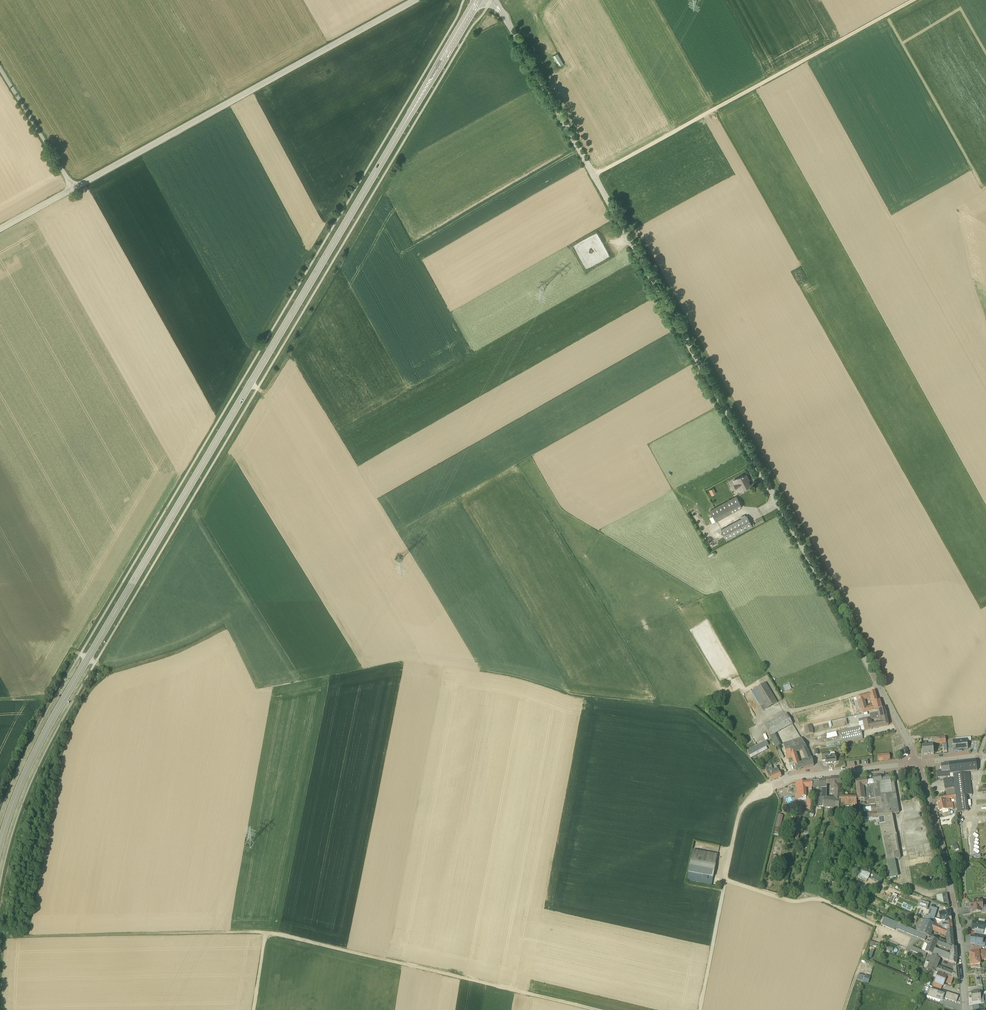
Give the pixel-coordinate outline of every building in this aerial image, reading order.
[(558,53),(553,55),(559,67),(564,64),(558,53)] [(750,481),(746,473),(734,480),(736,483),(735,484),(738,488),(738,487),(740,491),(751,485),(749,482),(750,481)] [(716,521),(742,507),(737,496),(710,510),(716,521)] [(751,524),(747,516),(745,517),(744,515),(740,518),(741,519),(721,530),(726,540),(753,526),(751,524)] [(754,689),(766,709),(777,702),(765,682),(754,689)] [(790,683),(783,686),(785,691),(792,689),(790,683)] [(871,697),(872,699),(873,702),(877,701),(875,691),(870,692),(870,693),(856,696),(859,706),(865,704),(864,699),(871,697)] [(877,701),(873,702),(874,706),(866,708),(865,704),(859,706),(860,711),(859,711),(859,713),(875,710),(878,709),(882,709),(879,700),(877,701)] [(862,718),(863,721),(871,720),(880,718),(881,718),(887,717),(885,711),(884,711),(884,708),(882,709),(878,709),(878,712),(869,714),(870,717),(862,718)] [(787,713),(765,725),(776,748),(780,745),(775,733),(793,724),(787,713)] [(888,725),(887,717),(881,718),(882,722),(871,724),(871,720),(863,721),(864,725),(860,726),(861,731),(872,729),(872,728),(888,725)] [(812,725),(804,727),(805,735),(814,733),(812,725)] [(860,726),(840,731),(843,744),(863,739),(861,731),(860,726)] [(923,755),(934,754),(933,748),(936,748),(936,743),(946,742),(945,736),(932,738),(933,745),(927,746),(926,743),(921,743),(923,755)] [(959,750),(968,749),(967,741),(971,741),(970,737),(956,739),(956,741),(953,741),(954,752),(959,751),(959,750)] [(797,745),(789,747),(791,753),(796,752),(802,750),(806,760),(802,760),(803,762),(804,768),(814,766),(812,758),(811,759),(807,748),(801,738),(795,740),(797,745)] [(766,741),(747,751),(749,755),(769,745),(766,741)] [(791,753),(789,747),(788,742),(783,744),(788,759),(792,757),(796,769),(801,768),(799,763),(796,752),(791,753)] [(836,762),(835,755),(835,754),(835,753),(834,752),(833,752),(822,753),(823,760),(826,760),(826,763),(836,762)] [(954,784),(955,794),(956,797),(958,812),(968,811),(966,795),(972,794),(969,772),(977,771),(976,760),(948,764),(949,771),(950,778),(952,778),(954,784)] [(764,766),(769,776),(771,781),(781,777),(777,768),(773,770),(770,763),(764,766)] [(949,771),(948,764),(941,765),(941,771),(936,772),(937,777),(946,776),(946,779),(943,779),(944,786),(945,789),(954,787),(953,784),(954,784),(952,778),(950,778),(949,771)] [(876,803),(878,815),(892,814),(899,813),(893,775),(881,778),(881,777),(873,778),(873,779),(875,796),(876,803)] [(827,780),(827,786),(831,785),(831,789),(835,790),(835,794),(834,794),(834,798),(826,798),(824,798),(823,807),(839,808),(840,797),(840,794),(841,784),(841,779),(827,780)] [(876,803),(875,796),(873,779),(855,781),(857,800),(865,799),(864,792),(870,792),(870,796),(869,796),(870,804),(876,803)] [(827,780),(819,780),(819,787),(819,790),(820,790),(822,790),(822,792),(820,792),(819,805),(818,806),(823,807),(824,798),(826,798),(827,786),(827,780)] [(812,789),(812,787),(812,781),(796,782),(798,799),(802,799),(802,797),(806,796),(805,787),(809,786),(809,789),(812,789)] [(944,796),(945,799),(937,801),(939,811),(940,811),(941,812),(942,813),(949,812),(950,810),(950,809),(952,808),(952,807),(953,807),(952,802),(950,802),(949,799),(956,797),(955,794),(944,796)] [(840,797),(839,808),(839,812),(842,812),(843,806),(857,806),(857,797),(840,797)] [(779,833),(783,815),(778,814),(774,832),(779,833)] [(895,833),(892,814),(878,815),(880,830),(886,860),(895,859),(900,858),(896,833),(895,833)] [(691,860),(716,865),(717,856),(692,851),(691,860)] [(716,865),(691,860),(688,872),(713,877),(716,865)] [(891,867),(888,868),(890,878),(899,876),(896,866),(893,866),(894,869),(892,870),(891,867)] [(867,881),(869,875),(858,871),(856,877),(867,881)] [(713,877),(688,872),(687,880),(712,885),(713,877)] [(874,874),(872,879),(881,883),(883,878),(874,874)] [(944,904),(948,903),(946,894),(936,896),(937,899),(944,904)] [(919,900),(918,906),(928,908),(929,902),(919,900)] [(982,901),(970,902),(970,908),(971,908),(972,908),(973,913),(981,912),(980,907),(981,907),(982,907),(982,901)] [(950,911),(939,913),(940,920),(941,920),(946,919),(946,922),(951,921),(950,911)] [(935,916),(929,913),(928,916),(926,921),(932,924),(935,916)] [(898,923),(885,917),(882,924),(895,930),(896,927),(898,923)] [(924,920),(920,918),(916,931),(925,935),(926,931),(930,933),(932,929),(933,924),(932,924),(926,921),(924,920)] [(951,921),(946,922),(946,923),(938,925),(937,925),(937,926),(947,930),(952,930),(951,921)] [(978,923),(973,922),(972,929),(975,930),(983,931),(984,924),(978,923)] [(916,931),(898,923),(896,927),(923,939),(925,935),(916,931)] [(952,930),(947,930),(937,926),(935,931),(947,936),(948,942),(953,943),(952,930)] [(982,938),(971,936),(970,943),(975,943),(982,944),(983,938),(982,938)] [(930,937),(929,937),(927,943),(928,946),(926,952),(932,954),(934,949),(935,949),(934,948),(936,945),(938,941),(936,940),(931,938),(930,937)] [(911,951),(926,958),(927,954),(922,952),(913,947),(911,951)] [(978,951),(972,950),(972,952),(969,953),(971,965),(980,964),(979,960),(979,952),(978,952),(978,951)] [(957,952),(951,951),(951,955),(943,953),(942,956),(940,955),(939,957),(956,964),(957,955),(957,952)] [(935,956),(933,955),(930,963),(929,965),(928,968),(935,971),(937,966),(940,958),(935,956)] [(955,974),(946,970),(946,972),(944,971),(943,974),(945,975),(959,980),(958,968),(954,969),(955,974)] [(943,974),(938,972),(934,982),(942,985),(943,986),(944,982),(950,984),(952,978),(945,975),(943,974)] [(927,996),(942,1002),(943,997),(944,994),(942,993),(930,989),(927,996)] [(958,995),(943,990),(942,993),(944,994),(943,997),(956,1002),(958,995)] [(979,991),(971,992),(971,1001),(980,1000),(981,1000),(980,994),(980,991),(979,991)]
